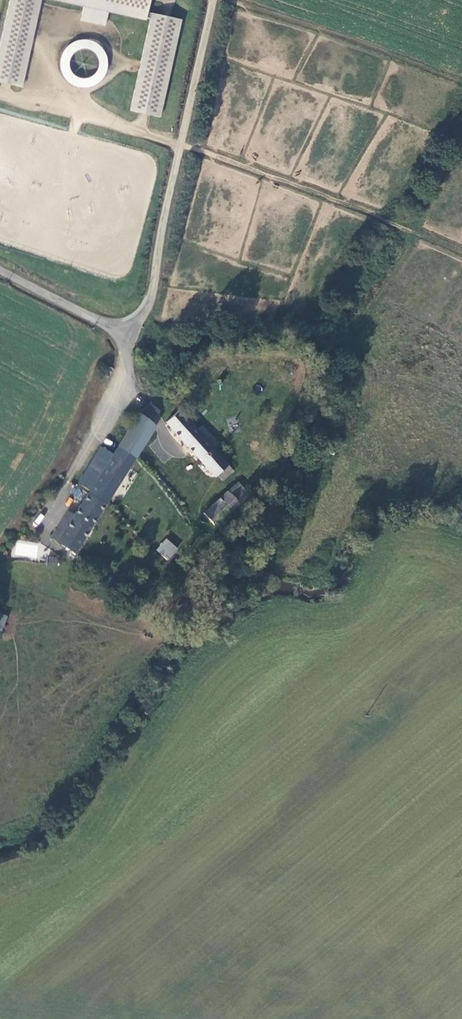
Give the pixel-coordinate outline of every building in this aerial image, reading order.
[(0,38),(0,82),(20,87),(40,0),(9,0),(0,38)] [(84,6),(80,20),(104,26),(108,11),(145,19),(145,17),(151,19),(128,111),(158,117),(181,19),(147,12),(149,0),(58,0),(84,6)] [(63,53),(61,90),(104,92),(106,44),(85,43),(84,54),(63,53)] [(213,483),(223,474),(216,465),(217,464),(209,455),(203,449),(208,445),(200,437),(195,441),(169,411),(155,424),(204,477),(207,475),(213,483)] [(78,496),(96,506),(143,428),(128,416),(102,457),(90,450),(67,486),(80,494),(78,496)] [(228,485),(194,514),(205,526),(238,496),(228,485)] [(96,506),(78,496),(65,519),(58,515),(52,526),(58,530),(48,546),(66,556),(96,506)] [(58,530),(52,526),(42,542),(48,546),(58,530)] [(166,538),(155,549),(168,561),(178,549),(166,538)]
